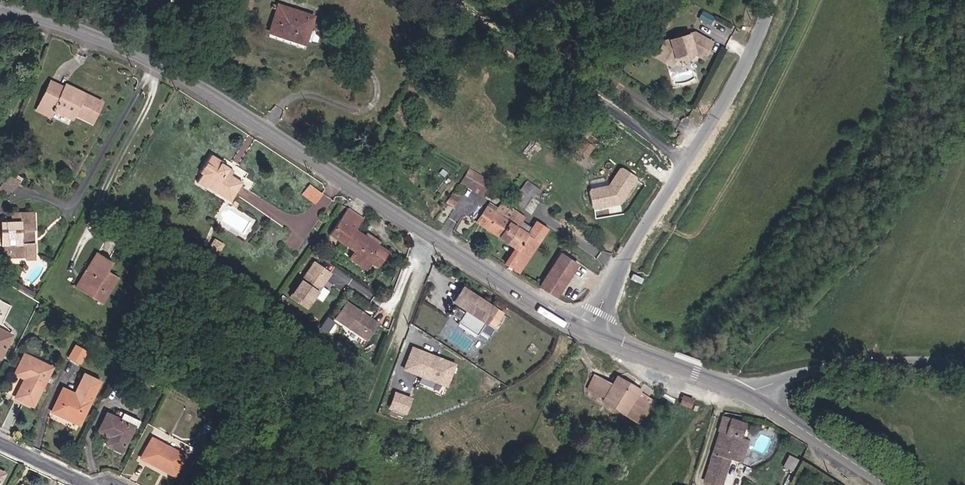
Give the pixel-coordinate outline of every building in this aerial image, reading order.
[(236,7),(248,11),(252,0),(239,0),(236,7)] [(310,18),(276,4),(266,30),(287,39),(289,34),(301,39),(310,18)] [(707,23),(711,16),(699,11),(696,17),(707,23)] [(706,50),(710,42),(693,33),(681,36),(679,40),(675,38),(663,42),(655,58),(663,62),(669,52),(672,51),(674,58),(692,53),(694,49),(700,47),(706,50)] [(301,39),(289,34),(287,39),(300,44),(301,39)] [(702,57),(706,50),(700,47),(694,49),(692,53),(702,57)] [(670,66),(674,58),(672,51),(669,52),(663,62),(670,66)] [(74,110),(94,120),(103,99),(83,89),(82,93),(76,90),(77,86),(66,81),(64,84),(52,78),(41,100),(54,107),(65,112),(68,107),(74,110)] [(51,113),(54,107),(41,100),(38,107),(51,113)] [(583,151),(588,142),(579,137),(574,146),(583,151)] [(202,177),(219,187),(223,182),(238,191),(244,181),(228,171),(230,167),(223,162),(223,161),(213,154),(201,172),(204,174),(202,177)] [(467,169),(490,183),(493,178),(469,164),(467,169)] [(639,177),(621,166),(610,185),(588,189),(592,211),(623,204),(639,177)] [(461,178),(484,192),(490,183),(467,169),(461,178)] [(498,181),(493,178),(490,183),(495,186),(498,181)] [(313,200),(320,191),(309,180),(301,188),(313,200)] [(522,181),(516,189),(528,197),(534,189),(522,181)] [(238,191),(223,182),(219,187),(234,196),(238,191)] [(495,186),(490,183),(484,192),(490,196),(495,186)] [(516,189),(513,187),(505,199),(520,210),(528,197),(516,189)] [(458,194),(453,190),(446,201),(451,204),(458,194)] [(344,244),(356,230),(370,211),(354,201),(324,244),(333,251),(340,242),(344,244)] [(486,207),(500,217),(504,211),(497,207),(496,209),(489,204),(486,207)] [(504,211),(500,217),(486,207),(476,221),(478,223),(497,236),(507,222),(509,223),(513,217),(504,211)] [(8,257),(8,262),(36,261),(35,245),(33,245),(32,235),(34,235),(33,214),(22,215),(22,219),(16,219),(16,216),(6,217),(7,228),(0,229),(0,258),(8,257)] [(509,223),(515,227),(519,221),(513,217),(509,223)] [(547,228),(535,221),(530,228),(526,234),(515,227),(506,241),(516,248),(506,266),(518,274),(519,271),(547,228)] [(526,234),(530,228),(519,221),(515,227),(526,234)] [(507,222),(497,236),(506,241),(515,227),(509,223),(507,222)] [(379,246),(365,237),(356,230),(344,244),(355,253),(351,260),(364,270),(369,262),(376,267),(387,252),(379,246)] [(381,241),(368,233),(365,237),(379,246),(381,241)] [(226,246),(217,239),(211,248),(220,254),(226,246)] [(88,266),(91,268),(101,251),(97,249),(88,266)] [(112,257),(101,251),(91,268),(88,266),(84,274),(87,276),(80,287),(102,301),(119,273),(108,266),(112,257)] [(558,259),(542,284),(558,294),(574,268),(558,259)] [(306,308),(330,272),(313,261),(290,297),(306,308)] [(77,285),(80,287),(87,276),(84,274),(77,285)] [(317,297),(323,300),(329,290),(322,286),(317,297)] [(489,323),(498,309),(466,288),(457,302),(470,311),(468,313),(460,308),(455,315),(463,321),(461,323),(481,335),(483,331),(493,338),(499,329),(489,323)] [(21,311),(0,301),(0,357),(21,311)] [(380,324),(347,302),(336,319),(369,341),(380,324)] [(69,358),(82,363),(88,349),(76,344),(69,358)] [(449,387),(458,362),(412,344),(402,369),(449,387)] [(52,369),(24,355),(14,375),(24,380),(15,398),(33,407),(52,369)] [(81,396),(66,388),(53,414),(70,421),(72,416),(85,421),(104,381),(89,374),(84,384),(86,385),(81,396)] [(602,402),(623,416),(630,407),(645,417),(656,401),(650,397),(655,389),(645,383),(640,391),(618,377),(613,385),(597,375),(588,389),(603,399),(602,402)] [(415,397),(395,391),(390,407),(409,414),(415,397)] [(122,420),(107,413),(98,430),(111,436),(107,444),(122,451),(134,427),(138,428),(141,421),(126,413),(122,420)] [(705,480),(722,484),(724,484),(734,449),(740,451),(744,435),(741,434),(744,421),(719,413),(715,429),(719,430),(705,480)] [(185,455),(152,438),(142,457),(175,474),(185,455)]
